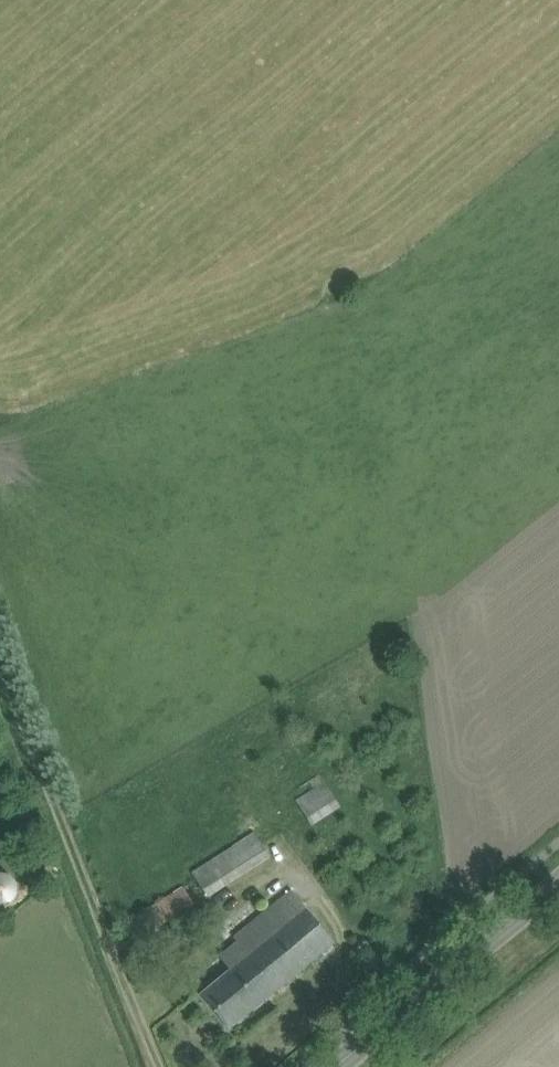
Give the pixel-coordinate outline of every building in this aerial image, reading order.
[(305,793),(297,798),(312,822),(340,804),(321,774),(301,786),(305,793)] [(194,873),(208,894),(269,855),(255,833),(194,873)] [(183,886),(149,908),(161,925),(194,903),(183,886)] [(202,994),(216,1011),(230,1028),(335,941),(292,889),(235,937),(238,941),(220,956),(231,969),(202,994)]
